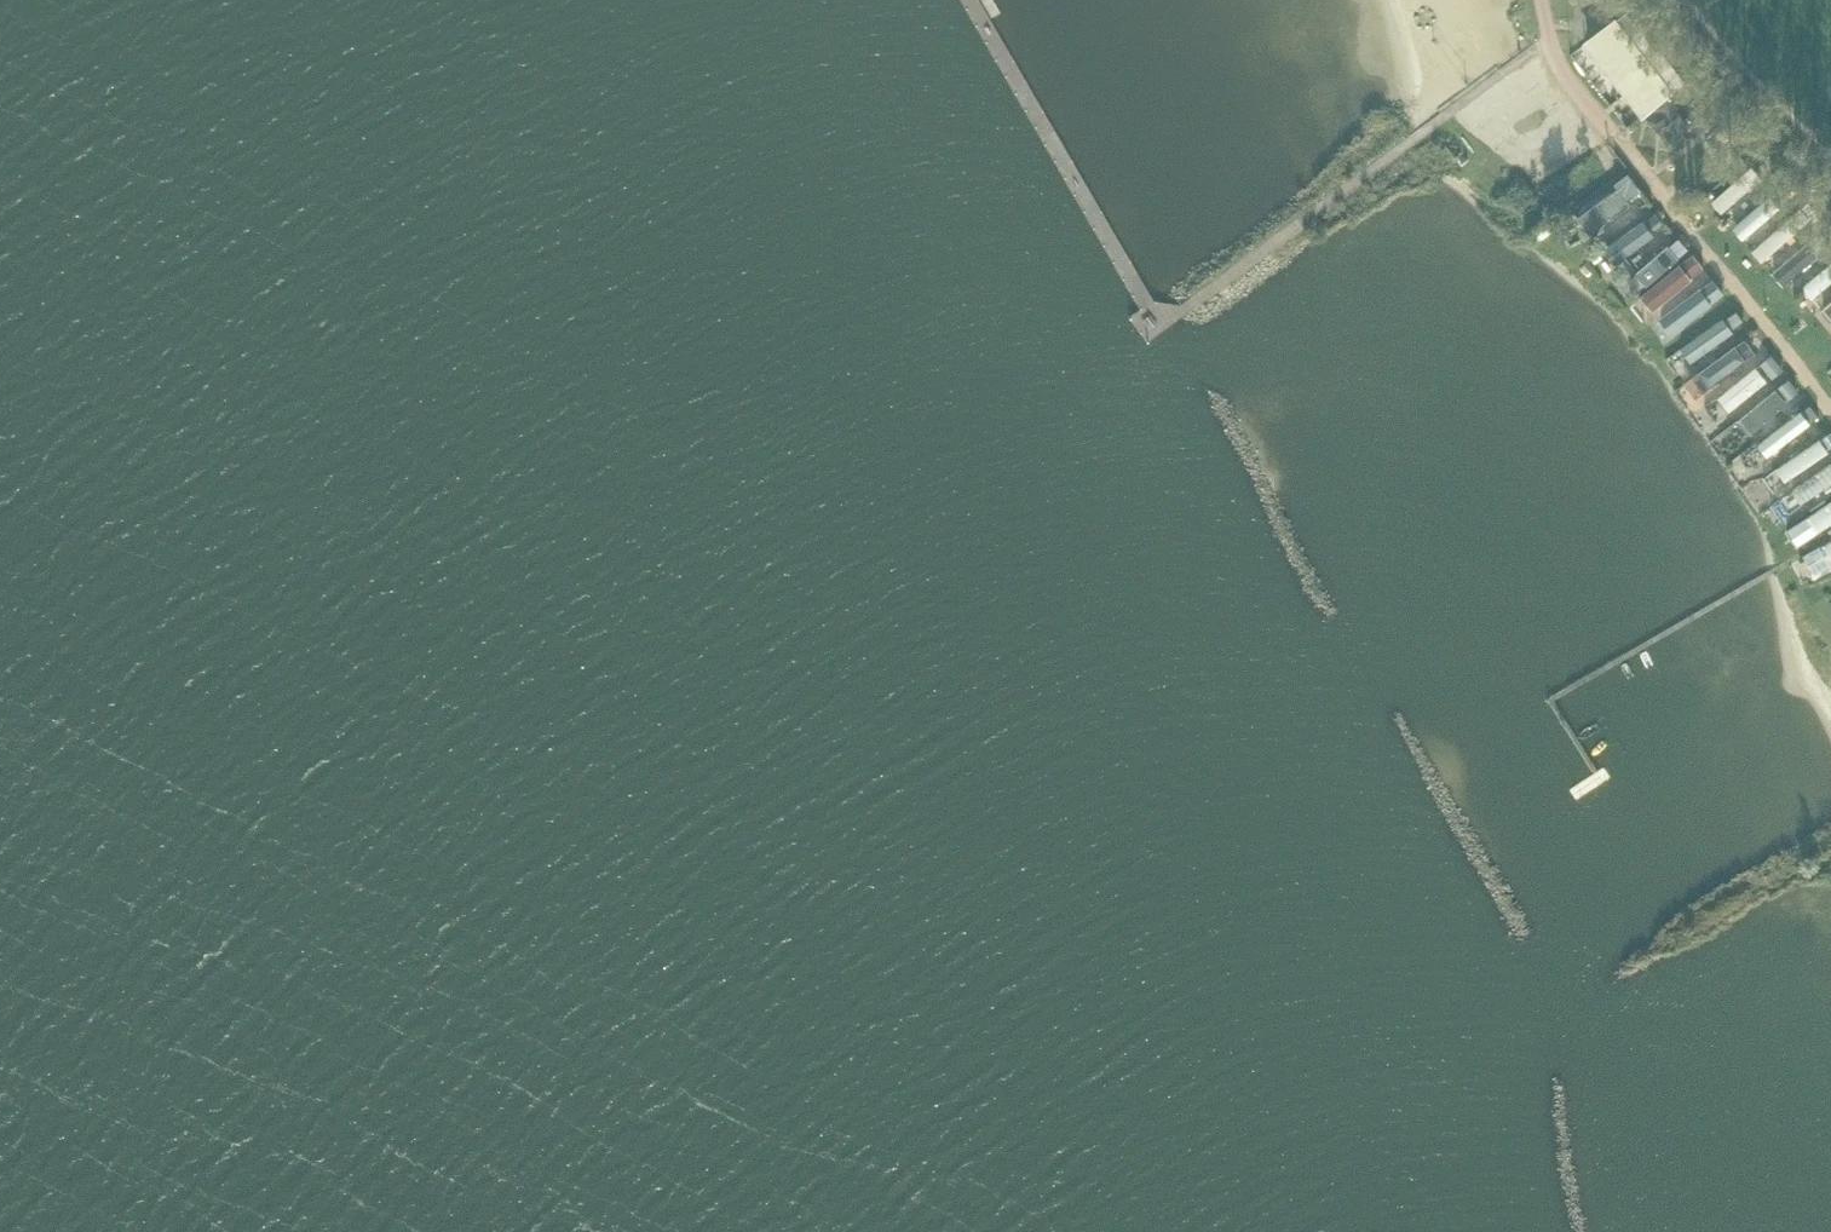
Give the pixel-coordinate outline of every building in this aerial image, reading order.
[(1590,44),(1586,47),(1642,119),(1647,115),(1670,144),(1691,128),(1668,99),(1686,85),(1665,57),(1662,59),(1629,15),(1617,24),(1617,23),(1612,27),(1590,44)] [(1702,104),(1693,111),(1704,125),(1713,118),(1702,104)] [(1731,164),(1739,172),(1746,165),(1739,157),(1731,164)] [(1781,170),(1772,178),(1781,189),(1791,180),(1781,170)] [(1698,193),(1705,205),(1743,184),(1735,171),(1698,193)] [(1629,173),(1616,182),(1628,200),(1641,190),(1629,173)] [(1781,189),(1780,191),(1786,198),(1798,187),(1791,180),(1781,189)] [(1574,231),(1618,200),(1606,183),(1562,215),(1574,231)] [(1736,237),(1764,201),(1751,191),(1722,227),(1736,237)] [(1809,202),(1802,209),(1815,224),(1823,217),(1809,202)] [(1774,211),(1739,247),(1751,259),(1787,224),(1774,211)] [(1657,213),(1645,222),(1653,231),(1664,223),(1657,213)] [(1815,224),(1813,227),(1819,234),(1829,225),(1823,217),(1815,224)] [(1791,234),(1761,265),(1774,277),(1804,247),(1791,234)] [(1680,239),(1670,247),(1680,259),(1689,250),(1680,239)] [(1694,255),(1681,265),(1693,279),(1705,269),(1694,255)] [(1830,270),(1830,268),(1823,257),(1787,280),(1796,293),(1830,270)] [(1713,280),(1702,290),(1713,303),(1726,294),(1713,280)] [(1660,333),(1700,299),(1685,282),(1645,316),(1660,333)] [(1818,316),(1830,305),(1830,284),(1808,304),(1818,316)] [(1738,310),(1727,318),(1735,328),(1746,320),(1738,310)] [(1667,343),(1677,357),(1713,333),(1703,319),(1667,343)] [(1747,338),(1738,344),(1748,358),(1757,352),(1747,338)] [(1761,365),(1772,378),(1782,369),(1771,356),(1761,365)] [(1821,367),(1830,379),(1830,360),(1821,367)] [(1742,361),(1704,392),(1717,408),(1755,377),(1742,361)] [(1707,388),(1697,374),(1686,383),(1696,397),(1707,388)] [(1769,378),(1726,413),(1740,430),(1765,410),(1762,405),(1780,391),(1769,378)] [(1790,378),(1780,387),(1789,399),(1801,391),(1790,378)] [(1702,394),(1690,405),(1705,421),(1717,410),(1702,394)] [(1756,456),(1799,418),(1786,404),(1744,442),(1756,456)] [(1813,404),(1804,410),(1812,421),(1821,415),(1813,404)] [(1822,439),(1830,450),(1830,449),(1830,433),(1822,439)] [(1830,476),(1830,463),(1826,455),(1759,497),(1770,514),(1830,476)] [(1789,552),(1800,570),(1830,552),(1830,528),(1789,552)]
